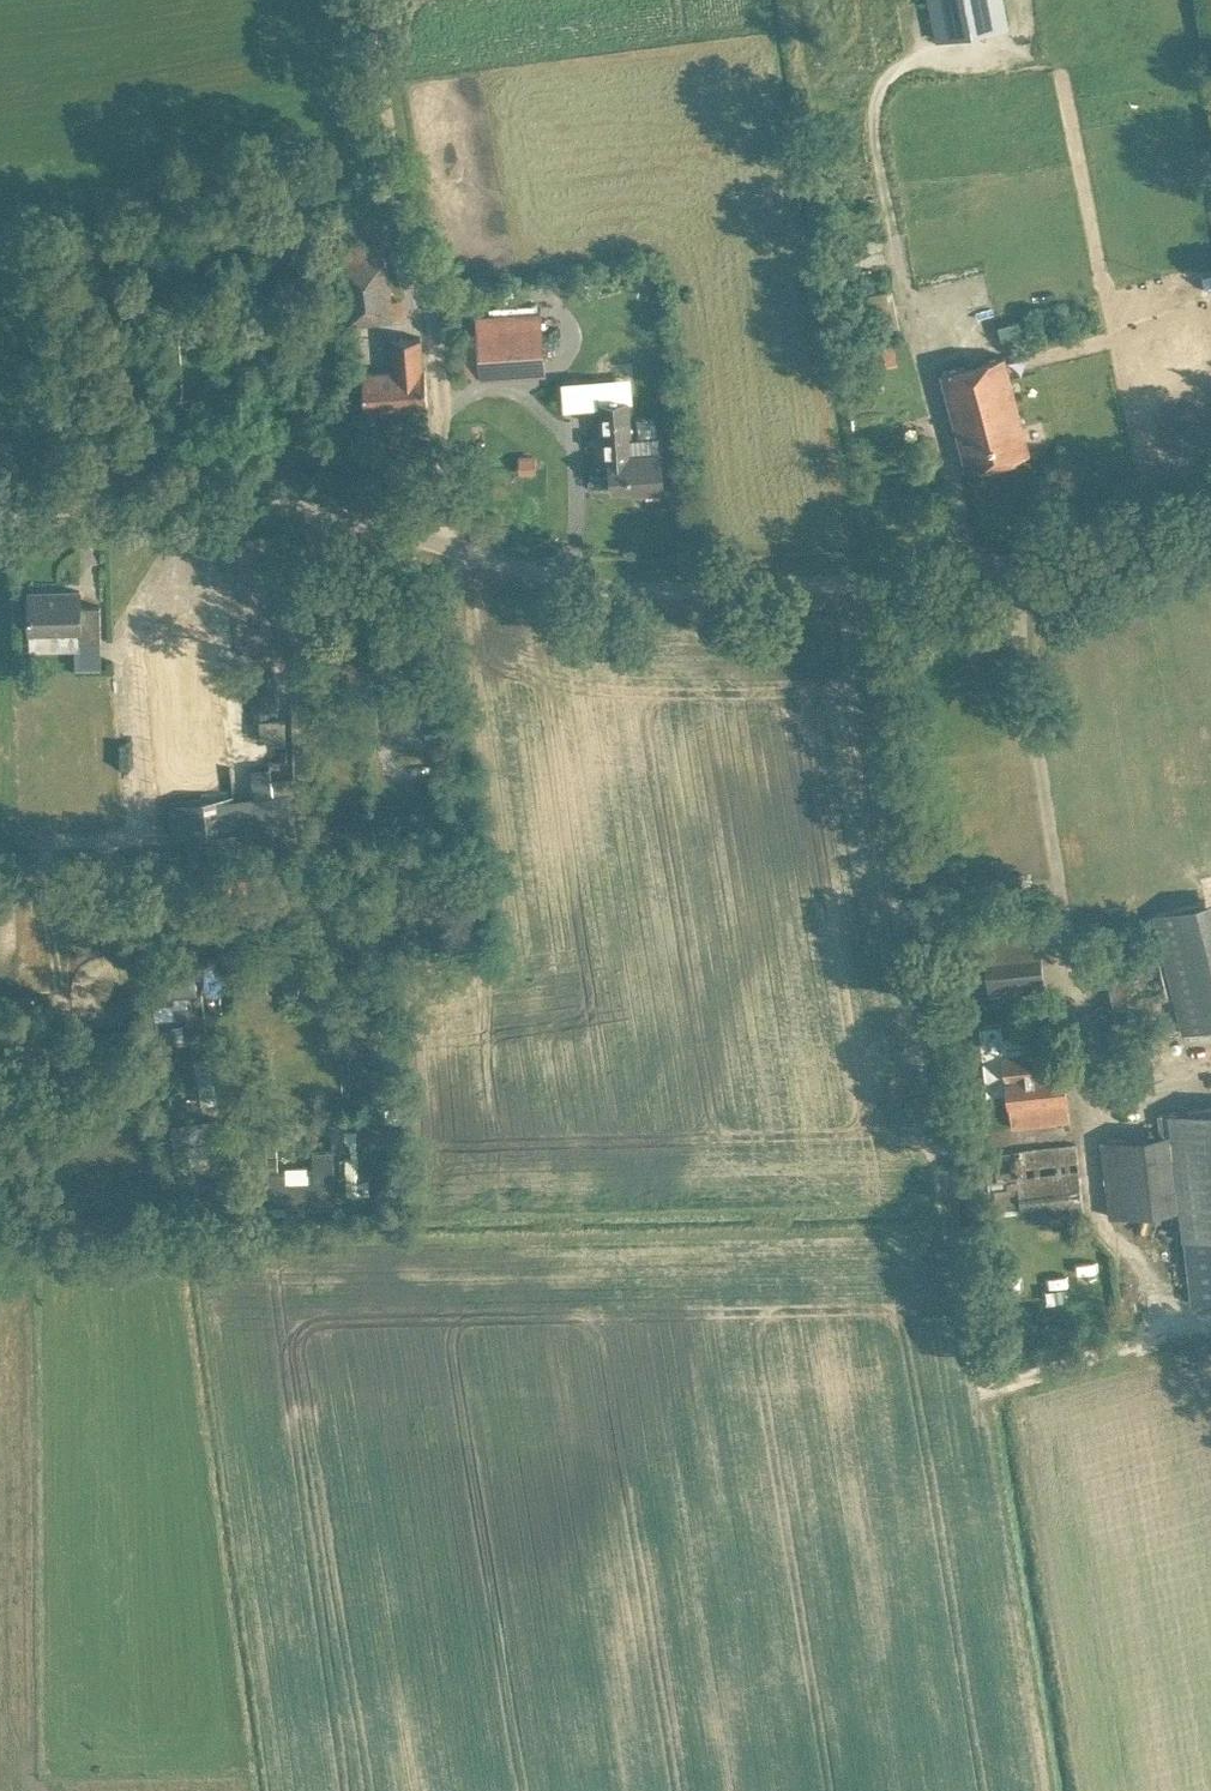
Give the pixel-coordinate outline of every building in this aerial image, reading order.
[(938,38),(1007,24),(1002,0),(931,0),(938,38)] [(345,247),(347,261),(348,260),(352,299),(357,299),(360,322),(370,321),(394,318),(393,314),(404,313),(403,298),(391,299),(386,256),(385,256),(383,241),(345,247)] [(479,332),(481,366),(545,361),(542,328),(479,332)] [(363,372),(365,408),(428,404),(426,367),(423,368),(421,336),(392,338),(394,370),(363,372)] [(1005,353),(942,370),(962,444),(968,467),(1030,451),(1024,428),(1005,353)] [(633,399),(601,402),(605,455),(611,455),(614,487),(642,485),(643,490),(664,488),(659,429),(635,431),(633,399)] [(81,590),(30,591),(30,615),(31,628),(31,633),(79,631),(79,641),(81,641),(102,640),(101,604),(81,604),(81,590)] [(170,804),(218,797),(232,795),(215,652),(212,628),(141,637),(144,661),(165,805),(170,804)] [(265,717),(267,742),(286,741),(285,716),(265,717)] [(218,797),(170,804),(172,836),(198,834),(199,850),(296,842),(292,790),(295,790),(293,773),(271,776),(273,790),(253,793),(254,799),(240,800),(242,825),(221,827),(218,797)] [(446,805),(448,820),(464,817),(462,803),(446,805)] [(1157,906),(1185,1029),(1210,1023),(1210,894),(1157,906)] [(1037,905),(1013,908),(963,913),(969,972),(987,970),(990,994),(1045,988),(1037,905)] [(1168,995),(1157,949),(1103,962),(1114,1008),(1168,995)] [(148,966),(153,1006),(187,1002),(187,993),(197,992),(195,962),(148,966)] [(274,992),(267,992),(266,964),(235,965),(235,968),(224,968),(224,978),(235,978),(235,993),(233,993),(234,1011),(274,1010),(274,992)] [(1156,1038),(1150,1013),(1108,1023),(1114,1048),(1156,1038)] [(156,1029),(159,1044),(178,1040),(176,1025),(156,1029)] [(163,1048),(165,1058),(178,1056),(176,1045),(163,1048)] [(1063,1045),(1005,1051),(1007,1069),(1065,1063),(1063,1045)] [(1009,1090),(1007,1069),(1005,1051),(984,1053),(988,1092),(1009,1090)] [(1007,1069),(1009,1090),(1012,1125),(1063,1120),(1064,1127),(1071,1127),(1065,1063),(1007,1069)] [(172,1100),(175,1119),(194,1115),(191,1096),(172,1100)] [(385,1117),(404,1119),(405,1102),(386,1101),(385,1117)] [(1181,1207),(1192,1301),(1210,1299),(1210,1106),(1171,1111),(1181,1207)] [(1110,1215),(1181,1207),(1171,1111),(1157,1112),(1160,1132),(1102,1138),(1110,1215)] [(213,1137),(210,1120),(171,1126),(179,1181),(181,1180),(182,1188),(195,1186),(190,1150),(205,1148),(204,1139),(213,1137)] [(286,1180),(310,1179),(309,1127),(285,1128),(286,1180)] [(366,1128),(347,1128),(348,1192),(372,1192),(372,1173),(376,1173),(376,1144),(366,1144),(366,1128)] [(996,1211),(1022,1208),(1023,1215),(1084,1209),(1077,1142),(985,1152),(989,1186),(994,1185),(996,1211)] [(277,1143),(268,1143),(268,1155),(277,1155),(277,1143)] [(277,1155),(268,1155),(268,1167),(277,1167),(277,1155)] [(325,1204),(324,1180),(285,1181),(285,1204),(325,1204)] [(195,1194),(184,1196),(186,1207),(196,1205),(195,1194)] [(1065,1287),(1047,1290),(1049,1300),(1067,1298),(1065,1287)]
